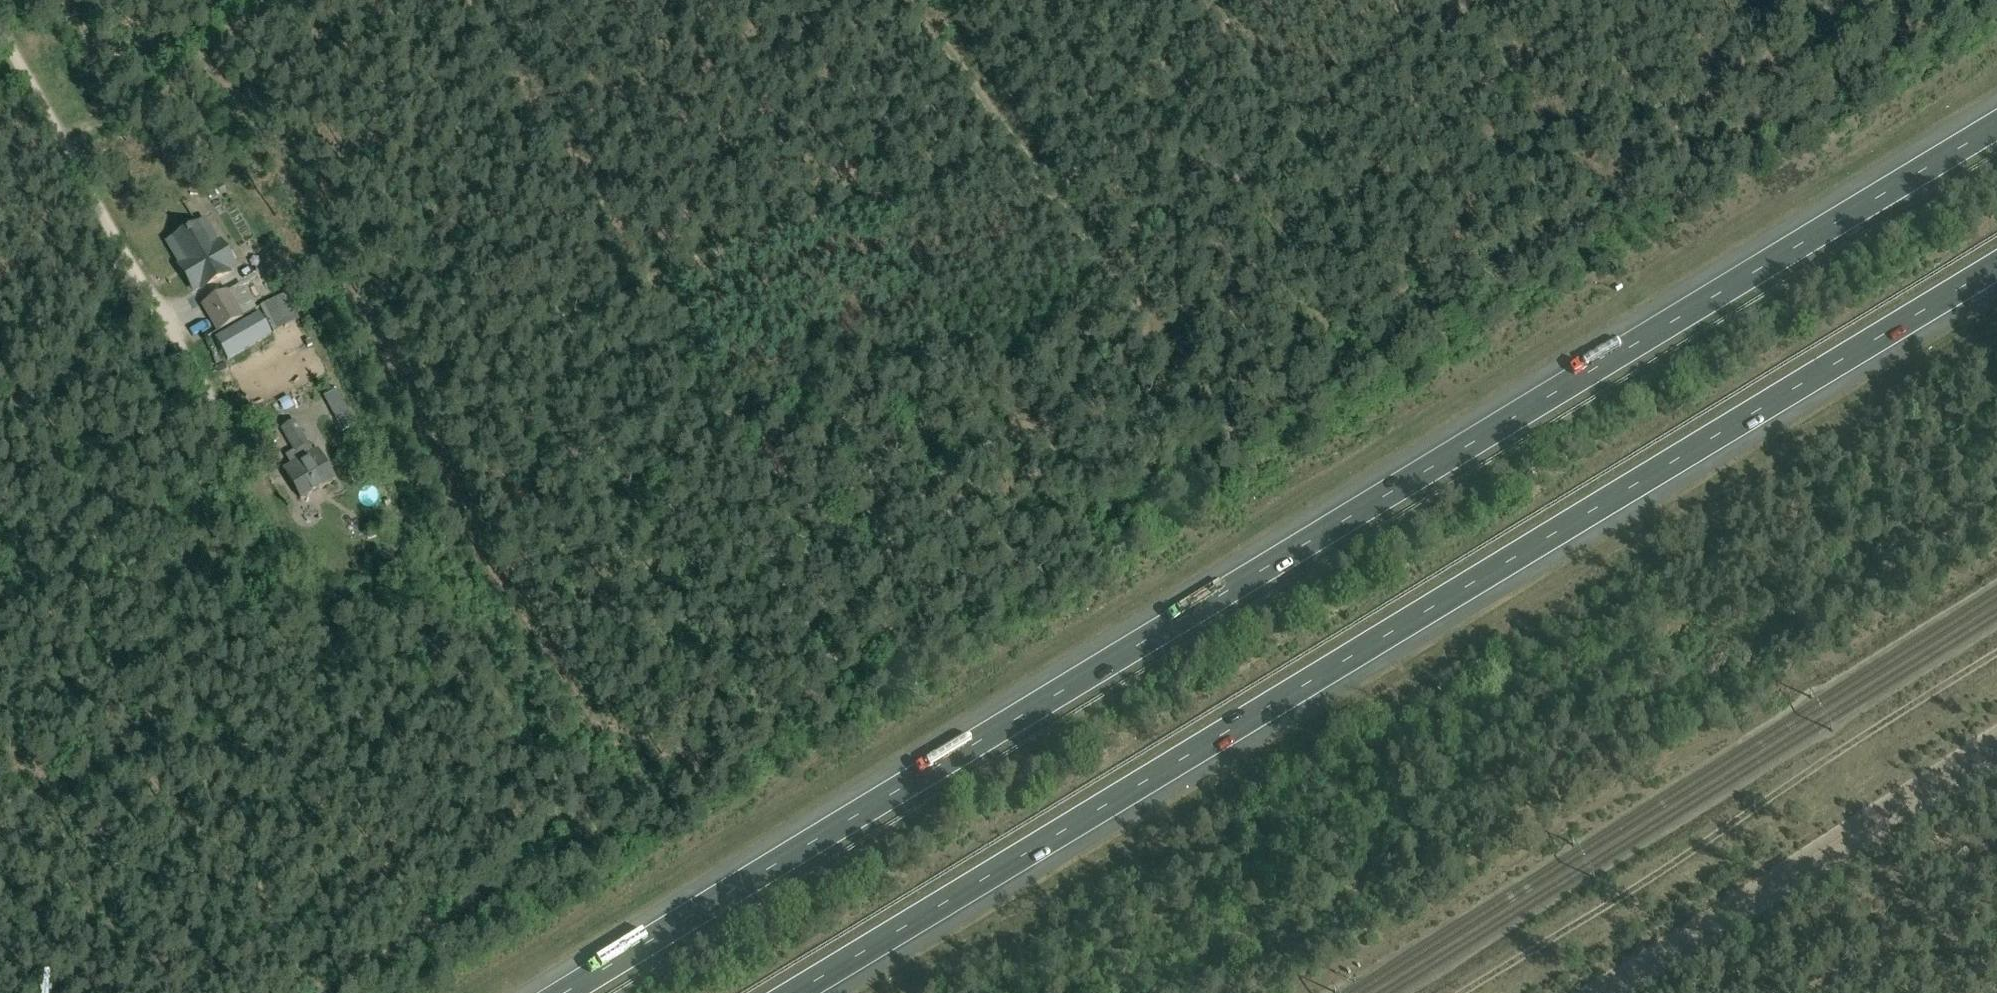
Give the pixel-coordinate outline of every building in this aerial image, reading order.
[(209,237),(180,254),(199,285),(194,288),(202,302),(240,280),(232,265),(227,268),(209,237)] [(243,286),(233,292),(246,317),(260,309),(243,286)] [(151,294),(157,310),(167,306),(162,290),(151,294)] [(239,317),(226,294),(206,306),(220,329),(239,317)] [(258,314),(214,339),(226,361),(271,336),(258,314)] [(345,417),(333,423),(338,434),(350,427),(345,417)] [(285,456),(291,466),(284,470),(301,500),(335,480),(318,451),(313,453),(295,421),(279,429),(292,452),(285,456)]
